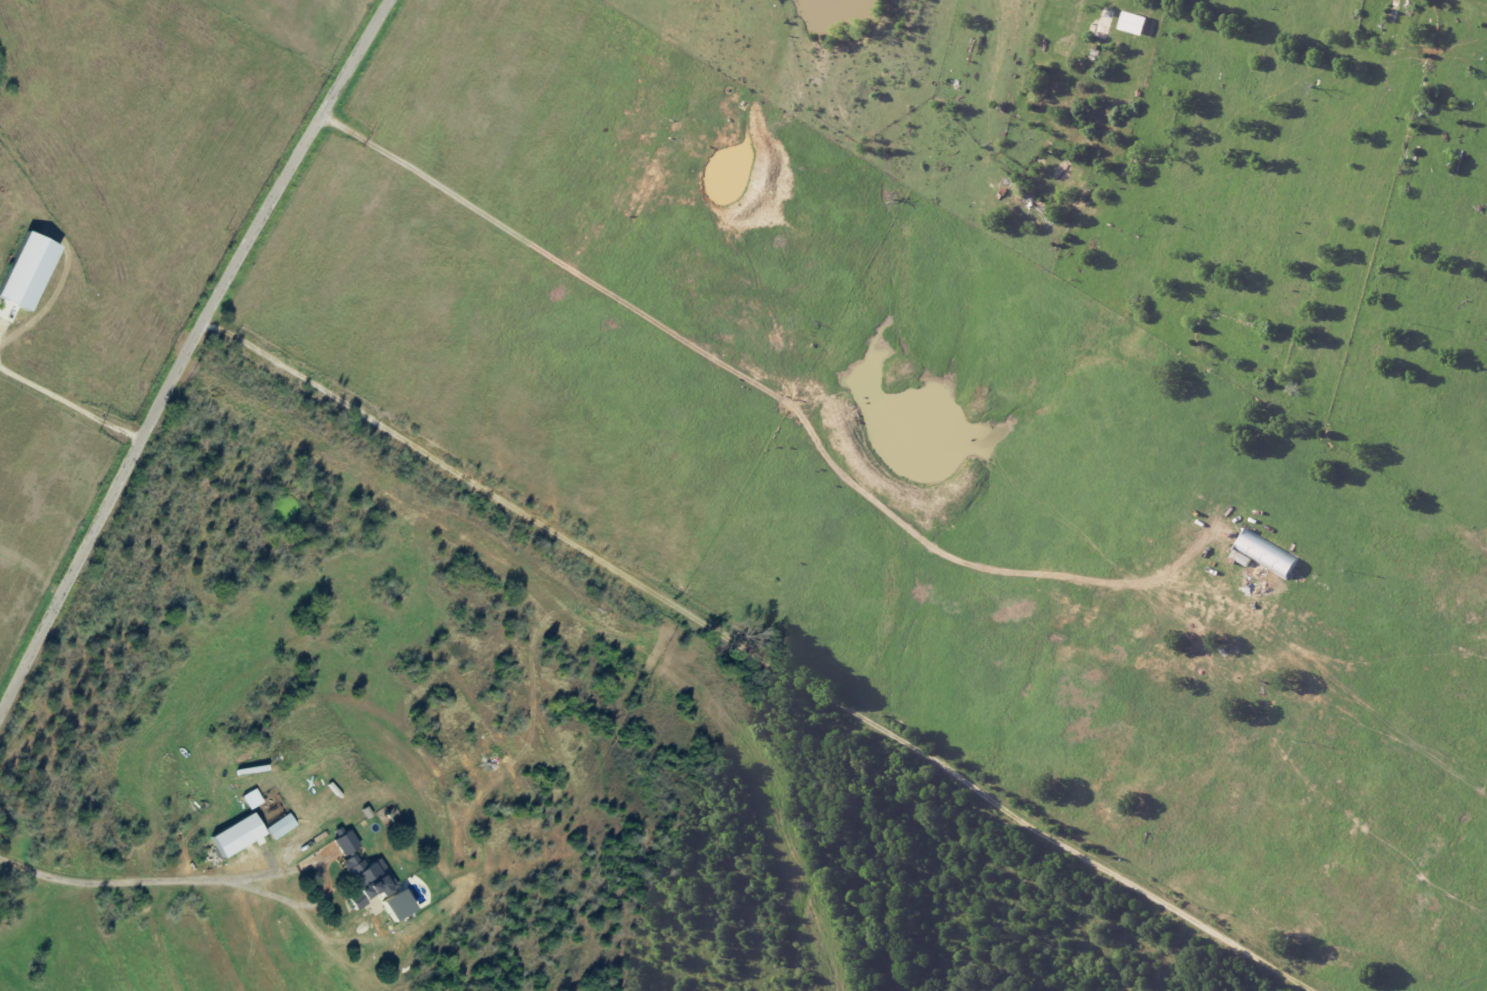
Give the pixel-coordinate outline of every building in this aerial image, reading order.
[(1145,35),(1149,17),(1126,11),(1122,29),(1145,35)] [(62,245),(28,230),(0,295),(0,297),(33,311),(62,245)] [(213,835),(225,857),(256,840),(259,846),(270,840),(254,812),(213,835)] [(275,839),(298,825),(290,813),(267,827),(275,839)] [(334,840),(344,856),(361,845),(351,829),(334,840)] [(399,886),(381,857),(366,866),(357,852),(343,861),(360,890),(349,896),(358,910),(369,903),(367,899),(380,891),(383,896),(399,886)]
